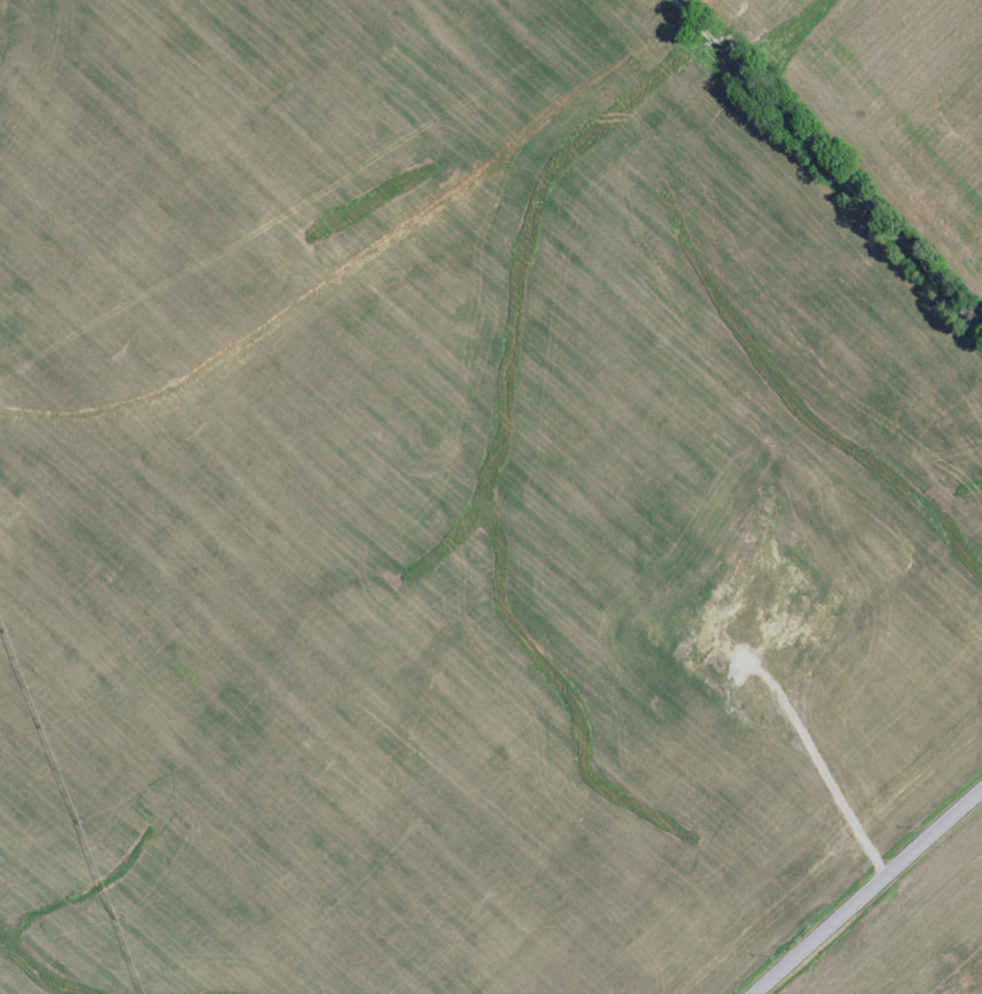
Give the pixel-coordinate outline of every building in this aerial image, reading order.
[(761,610),(744,601),(727,638),(745,646),(761,610)]
